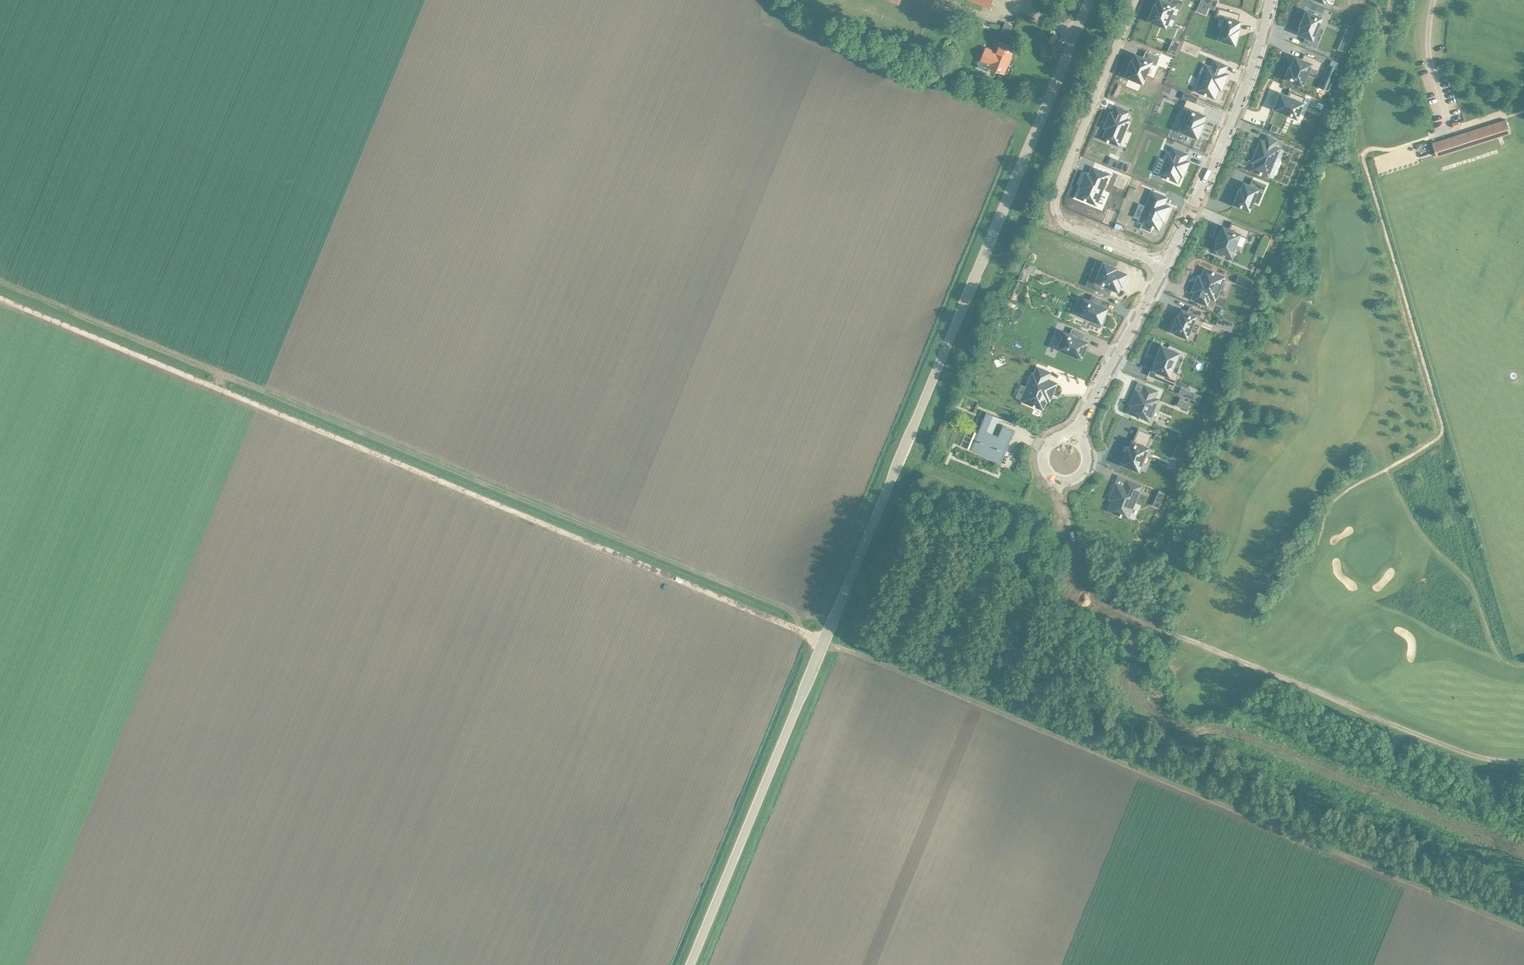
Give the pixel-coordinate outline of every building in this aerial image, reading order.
[(1182,1),(1180,0),(1167,0),(1166,2),(1161,0),(1158,0),(1156,6),(1155,5),(1149,20),(1165,26),(1174,6),(1179,8),(1182,1)] [(1215,0),(1202,0),(1200,3),(1214,9),(1217,1),(1215,0)] [(1237,35),(1237,34),(1239,29),(1237,28),(1239,21),(1237,21),(1239,14),(1219,8),(1216,16),(1225,19),(1219,39),(1234,44),(1235,42),(1237,35)] [(1302,27),(1299,33),(1306,36),(1304,42),(1315,47),(1318,40),(1313,38),(1321,18),(1307,12),(1301,26),(1302,27)] [(980,60),(977,67),(987,71),(989,68),(1004,74),(1004,73),(1007,72),(1009,66),(1008,64),(1014,47),(1008,44),(1011,37),(1008,36),(1001,33),(998,41),(999,41),(995,51),(987,48),(982,61),(981,60),(980,60)] [(1146,51),(1143,58),(1136,55),(1133,61),(1132,61),(1126,75),(1142,82),(1150,62),(1156,64),(1159,57),(1146,51)] [(1290,68),(1286,78),(1288,79),(1287,80),(1294,84),(1295,82),(1302,85),(1309,68),(1318,71),(1322,62),(1304,54),(1302,60),(1296,57),(1291,68),(1290,68)] [(1205,95),(1206,94),(1214,97),(1218,88),(1221,89),(1227,74),(1223,73),(1226,66),(1214,61),(1211,68),(1205,66),(1195,90),(1204,93),(1204,95),(1205,95)] [(1275,107),(1275,108),(1297,117),(1305,97),(1290,91),(1287,97),(1281,94),(1278,100),(1275,107)] [(1189,110),(1181,130),(1197,137),(1201,127),(1203,122),(1202,122),(1204,115),(1201,114),(1204,107),(1187,100),(1184,108),(1189,110)] [(1108,142),(1109,140),(1118,144),(1128,120),(1125,119),(1127,112),(1116,107),(1113,114),(1110,113),(1105,126),(1108,128),(1103,138),(1107,140),(1106,141),(1108,142)] [(1456,150),(1452,136),(1432,142),(1436,156),(1456,150)] [(1261,141),(1253,161),(1256,162),(1253,169),(1260,172),(1259,174),(1261,174),(1261,173),(1267,175),(1273,177),(1281,159),(1275,157),(1279,148),(1274,146),(1276,140),(1268,137),(1265,142),(1261,141)] [(1168,179),(1169,178),(1176,181),(1179,174),(1182,175),(1188,162),(1184,160),(1186,154),(1173,149),(1170,154),(1168,154),(1160,174),(1167,177),(1166,178),(1168,179)] [(1085,201),(1086,200),(1096,204),(1108,175),(1092,168),(1090,175),(1085,173),(1080,187),(1082,188),(1078,196),(1084,199),(1084,200),(1085,201)] [(1240,189),(1234,204),(1249,210),(1257,190),(1263,192),(1266,184),(1252,179),(1249,186),(1244,183),(1241,190),(1240,189)] [(1152,192),(1140,221),(1142,222),(1140,227),(1150,232),(1152,228),(1153,228),(1154,226),(1158,228),(1162,220),(1163,220),(1169,207),(1163,204),(1166,198),(1152,192)] [(1218,242),(1215,248),(1230,255),(1235,244),(1242,247),(1246,238),(1249,230),(1231,222),(1228,229),(1223,227),(1219,236),(1217,241),(1218,242)] [(1096,261),(1092,271),(1099,274),(1096,281),(1099,282),(1095,290),(1109,295),(1111,290),(1112,288),(1118,290),(1120,284),(1121,284),(1122,282),(1123,282),(1123,281),(1125,276),(1126,276),(1125,275),(1126,274),(1115,269),(1115,268),(1114,267),(1115,267),(1114,266),(1113,267),(1110,266),(1110,265),(1109,265),(1106,264),(1106,263),(1105,263),(1104,263),(1103,264),(1101,263),(1096,261)] [(1025,262),(1023,269),(1029,272),(1033,273),(1036,267),(1025,262)] [(1196,291),(1193,298),(1206,304),(1209,297),(1214,299),(1223,277),(1214,273),(1214,271),(1213,271),(1212,272),(1205,269),(1201,278),(1198,277),(1193,290),(1196,291)] [(1084,299),(1078,313),(1101,323),(1106,308),(1101,306),(1104,300),(1092,295),(1090,301),(1084,299)] [(1173,329),(1172,330),(1174,331),(1173,333),(1181,336),(1181,334),(1186,337),(1195,316),(1199,318),(1201,311),(1190,306),(1187,312),(1182,310),(1179,317),(1178,316),(1175,323),(1174,323),(1175,324),(1174,325),(1173,326),(1174,326),(1173,328),(1172,328),(1172,329),(1173,329)] [(1065,333),(1059,348),(1081,357),(1087,342),(1082,339),(1084,333),(1072,329),(1070,335),(1065,333)] [(1156,370),(1153,377),(1173,385),(1178,373),(1171,370),(1178,353),(1162,346),(1155,361),(1157,362),(1154,369),(1156,370)] [(1033,374),(1022,400),(1025,401),(1024,402),(1034,407),(1035,405),(1042,408),(1046,399),(1049,400),(1056,384),(1046,380),(1049,373),(1037,368),(1034,375),(1033,374)] [(1133,405),(1130,412),(1137,415),(1137,417),(1138,417),(1139,416),(1149,420),(1157,400),(1153,398),(1156,391),(1144,386),(1142,393),(1136,391),(1130,404),(1133,405)] [(967,428),(960,445),(1001,462),(1014,430),(1001,424),(997,433),(994,432),(1000,417),(986,412),(978,433),(967,428)] [(1126,452),(1122,463),(1138,470),(1147,447),(1146,447),(1151,434),(1139,429),(1133,442),(1132,441),(1130,448),(1128,447),(1126,452)] [(1113,500),(1109,509),(1120,514),(1119,516),(1121,516),(1122,515),(1127,517),(1140,486),(1127,481),(1124,487),(1116,484),(1110,499),(1113,500)] [(1373,577),(1368,586),(1373,589),(1378,581),(1373,577)]
